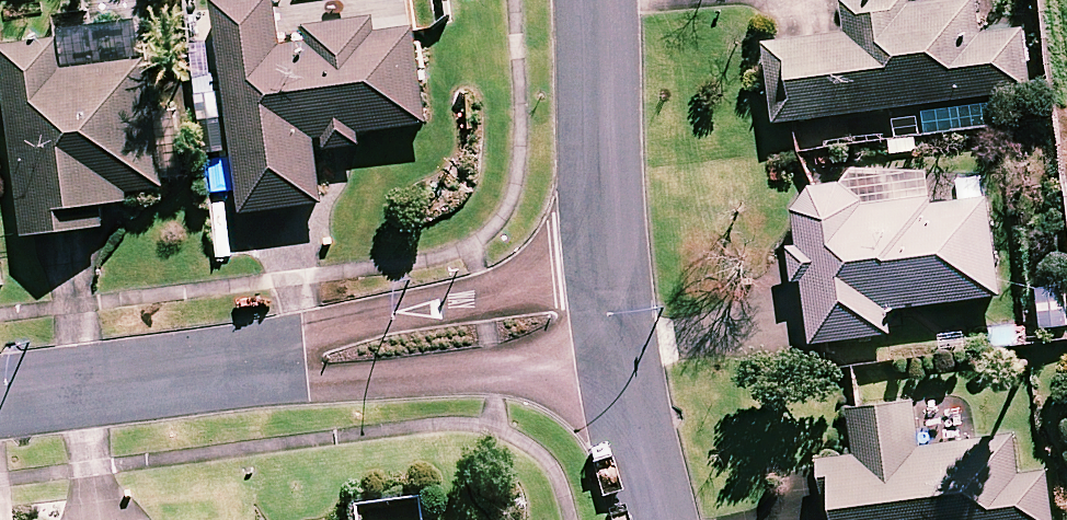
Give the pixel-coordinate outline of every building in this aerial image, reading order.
[(145,0),(93,0),(97,31),(7,42),(29,231),(110,221),(106,190),(167,183),(145,0)] [(424,19),(307,21),(309,38),(288,40),(285,0),(220,0),(242,205),(325,199),(324,144),(366,142),(364,128),(429,123),(424,19)] [(987,0),(848,0),(851,26),(771,36),(781,118),(1033,86),(1026,27),(991,31),(987,0)] [(807,240),(794,241),(794,277),(811,280),(817,338),(894,330),(892,304),(1002,292),(991,190),(804,209),(807,240)] [(917,395),(855,403),(861,452),(836,455),(844,519),(1056,519),(1049,467),(1023,470),(1018,431),(924,443),(917,395)]
